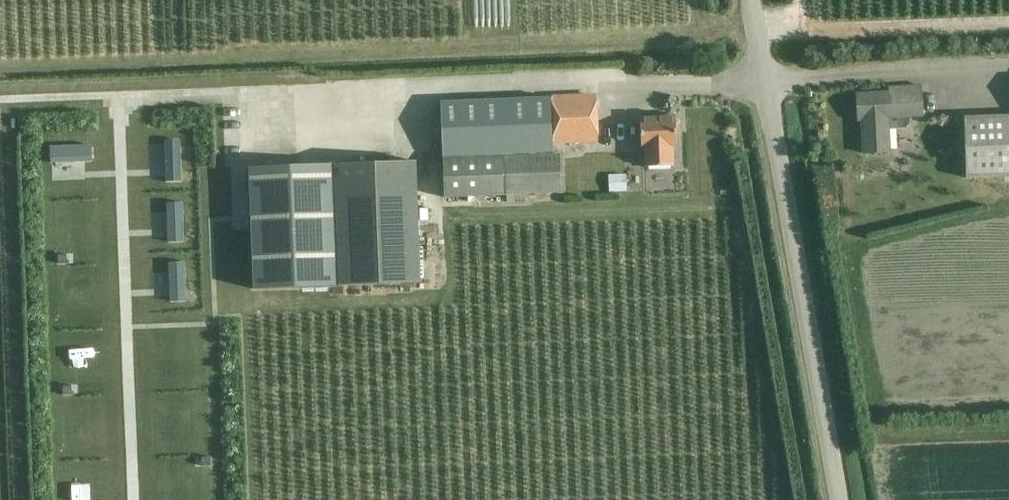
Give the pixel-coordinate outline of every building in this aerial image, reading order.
[(887,92),(855,94),(857,120),(860,120),(862,153),(888,151),(887,131),(887,129),(904,128),(909,122),(909,116),(924,115),(922,85),(902,86),(887,87),(887,92)] [(595,100),(553,102),(555,144),(597,142),(595,100)] [(553,102),(441,107),(445,197),(558,191),(555,144),(553,102)] [(675,115),(640,116),(641,146),(644,146),(645,166),(673,165),(672,145),(676,145),(675,115)] [(962,117),(964,177),(1008,176),(1008,116),(962,117)] [(254,289),(324,286),(339,285),(334,164),(319,165),(249,167),(254,289)] [(340,291),(421,287),(416,167),(334,171),(340,291)] [(626,175),(608,175),(609,192),(627,192),(626,175)] [(66,253),(57,254),(57,263),(67,263),(66,253)] [(71,385),(62,385),(62,394),(72,394),(71,385)] [(210,456),(201,457),(201,466),(210,466),(210,456)]
